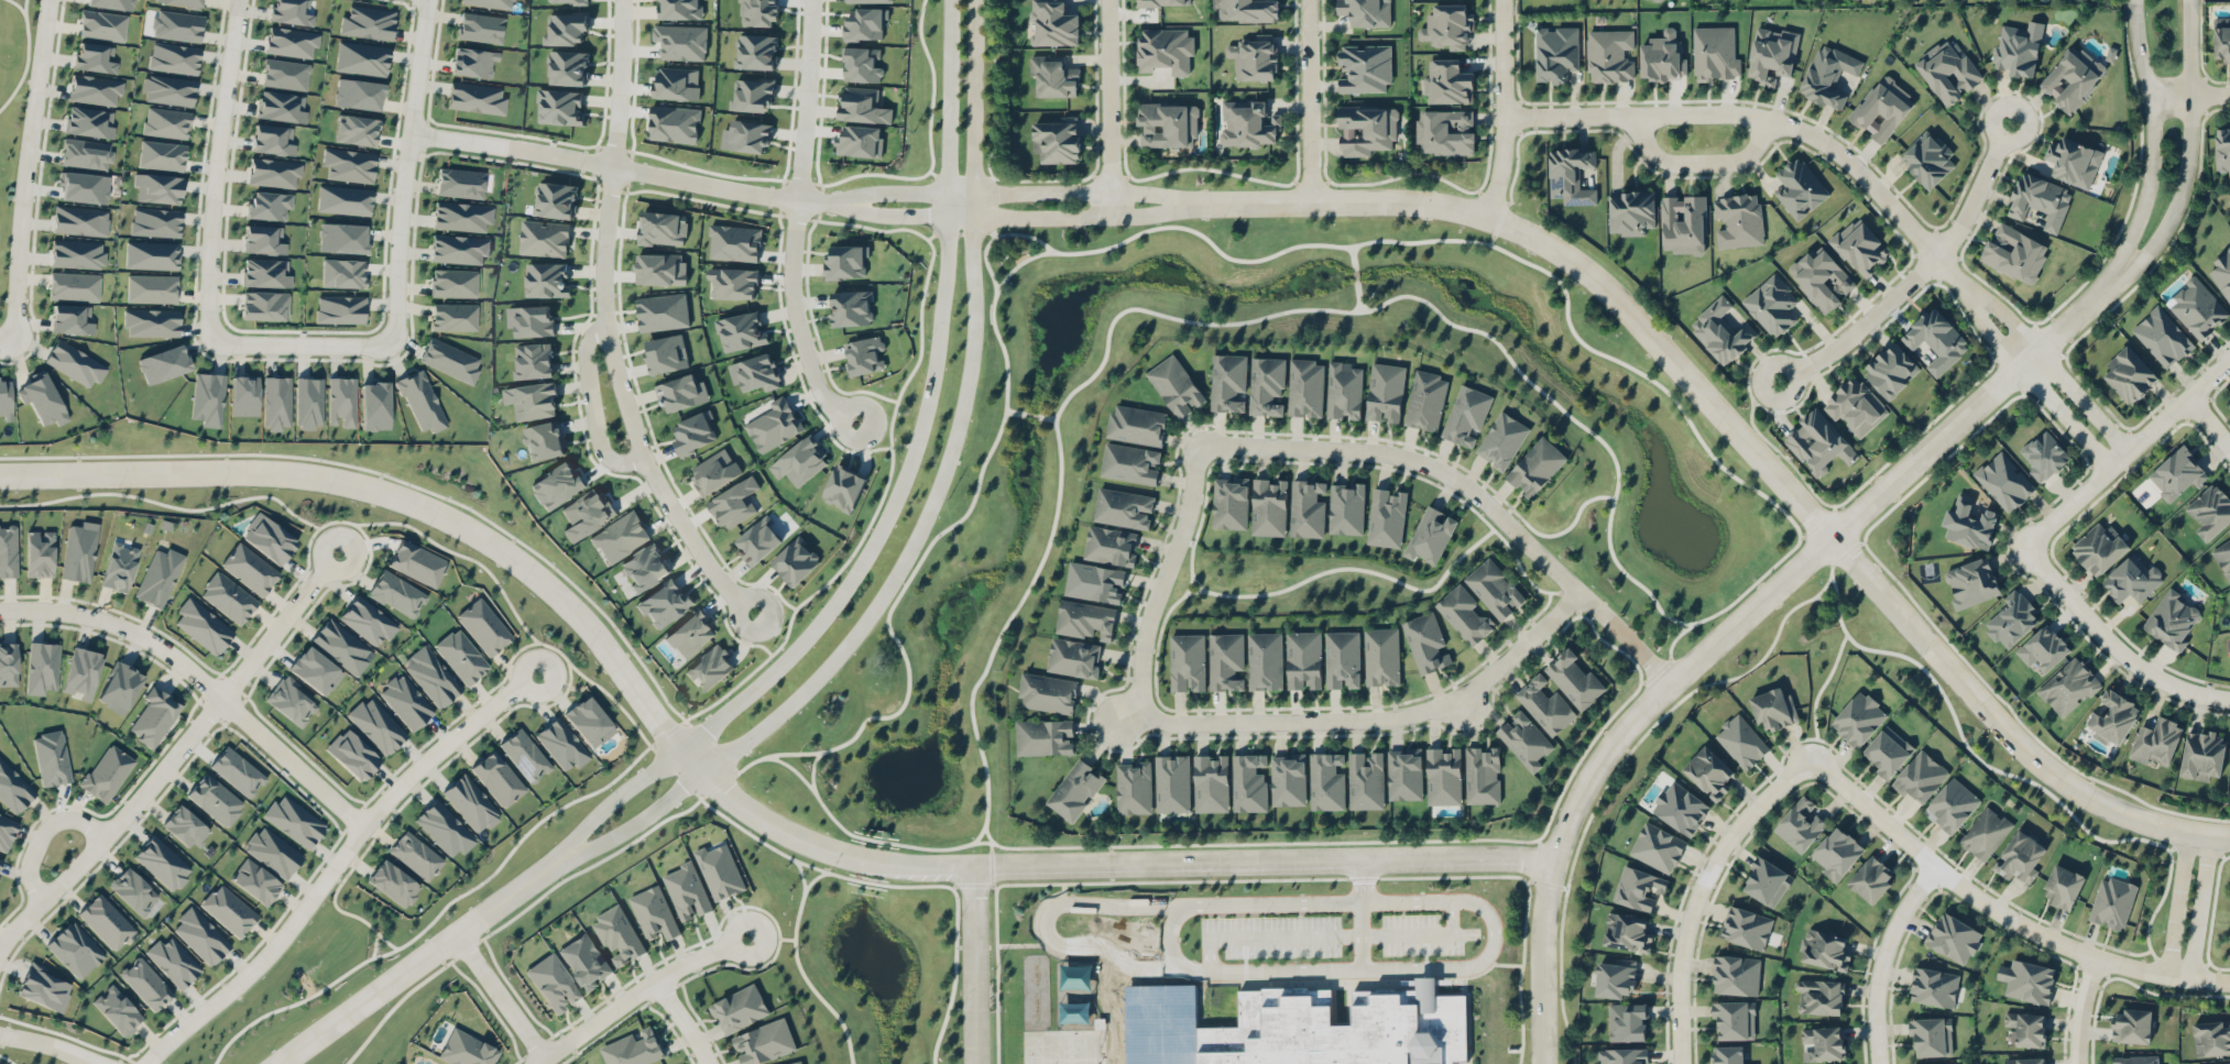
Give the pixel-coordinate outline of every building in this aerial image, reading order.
[(131,11),(133,0),(86,0),(85,3),(131,11)] [(308,11),(310,0),(273,0),(271,20),(313,26),(314,12),(308,11)] [(461,2),(513,10),(514,0),(461,0),(461,2)] [(701,19),(700,0),(654,0),(654,1),(658,1),(658,20),(701,19)] [(777,0),(740,0),(740,25),(776,26),(777,0)] [(1067,11),(1067,0),(1029,0),(1029,44),(1079,45),(1079,11),(1067,11)] [(1278,0),(1220,0),(1220,21),(1278,21),(1278,0)] [(1335,15),(1347,15),(1347,26),(1390,26),(1390,0),(1335,0),(1335,15)] [(1429,2),(1428,26),(1418,26),(1417,37),(1430,39),(1430,47),(1471,50),(1472,4),(1429,2)] [(341,15),(339,33),(391,40),(395,10),(349,4),(348,16),(341,15)] [(845,40),(882,41),(883,19),(888,19),(888,8),(846,8),(845,40)] [(127,13),(82,9),(79,37),(124,41),(127,13)] [(201,41),(203,14),(155,9),(152,37),(201,41)] [(502,44),(506,16),(461,11),(457,38),(502,44)] [(2229,61),(2229,11),(2223,11),(2223,19),(2212,19),(2212,61),(2229,61)] [(548,14),(549,44),(584,44),(583,30),(589,30),(589,13),(548,14)] [(1997,24),(1992,61),(2001,62),(1999,73),(2034,77),(2042,21),(2024,19),(2023,28),(1997,24)] [(1756,23),(1746,73),(1757,74),(1756,84),(1777,87),(1778,76),(1791,78),(1800,31),(1756,23)] [(707,26),(654,24),(653,41),(661,41),(661,59),(706,60),(707,26)] [(1577,25),(1534,25),(1534,83),(1567,83),(1567,72),(1577,72),(1577,25)] [(1739,25),(1693,25),(1692,78),(1739,78),(1739,25)] [(266,53),(312,57),(313,46),(318,47),(320,31),(269,26),(266,53)] [(1638,37),(1639,79),(1685,79),(1685,50),(1676,50),(1675,26),(1662,26),(1662,37),(1638,37)] [(1136,28),(1136,73),(1154,73),(1154,66),(1169,66),(1169,75),(1193,75),(1193,28),(1136,28)] [(1586,81),(1633,81),(1633,29),(1586,29),(1586,81)] [(1277,33),(1249,33),(1250,44),(1225,44),(1225,56),(1236,56),(1236,79),(1277,79),(1277,33)] [(776,35),(739,35),(738,58),(734,58),(734,69),(776,70),(776,35)] [(1912,61),(1945,107),(1983,78),(1957,43),(1949,48),(1943,39),(1912,61)] [(2036,89),(2073,116),(2108,66),(2070,40),(2036,89)] [(75,68),(116,73),(118,59),(113,58),(114,45),(77,41),(75,68)] [(198,74),(200,46),(151,41),(148,69),(198,74)] [(335,71),(387,76),(390,45),(338,41),(335,71)] [(1796,95),(1841,110),(1848,90),(1834,85),(1839,72),(1857,77),(1863,58),(1816,41),(1796,95)] [(1337,91),(1390,91),(1390,44),(1337,44),(1337,91)] [(451,72),(490,79),(494,59),(498,60),(499,53),(456,45),(451,72)] [(882,82),(882,67),(875,67),(875,58),(880,58),(881,48),(845,47),(844,81),(882,82)] [(587,85),(588,52),(550,50),(549,84),(587,85)] [(1065,54),(1030,54),(1030,96),(1078,96),(1078,64),(1065,64),(1065,54)] [(1460,57),(1423,57),(1423,102),(1472,102),(1472,70),(1460,70),(1460,57)] [(307,90),(310,62),(265,58),(262,86),(307,90)] [(698,99),(699,68),(658,67),(658,82),(652,81),(652,98),(698,99)] [(1882,145),(1917,98),(1881,70),(1846,119),(1882,145)] [(143,100),(192,107),(196,79),(147,72),(143,100)] [(123,79),(71,74),(69,101),(115,105),(116,94),(122,94),(123,79)] [(384,84),(338,76),(334,104),(380,111),(384,84)] [(735,88),(734,110),(771,112),(772,80),(743,79),(743,88),(735,88)] [(501,86),(450,81),(448,108),(504,114),(506,96),(500,96),(501,86)] [(839,120),(891,123),(892,107),(878,106),(879,88),(841,86),(839,120)] [(305,124),(307,111),(302,110),(305,96),(261,89),(256,116),(305,124)] [(583,91),(539,89),(537,123),(582,125),(583,91)] [(1220,145),(1272,145),(1272,135),(1280,135),(1280,111),(1269,111),(1269,99),(1218,100),(1220,145)] [(1138,147),(1198,147),(1198,101),(1138,101),(1138,147)] [(66,132),(113,139),(115,127),(111,126),(113,111),(70,105),(66,132)] [(649,139),(698,142),(699,108),(651,105),(649,139)] [(1374,155),(1374,145),(1398,145),(1398,105),(1338,105),(1338,155),(1374,155)] [(190,110),(146,107),(143,134),(188,138),(190,110)] [(1474,154),(1474,109),(1415,109),(1415,154),(1474,154)] [(376,145),(379,118),(339,114),(336,142),(376,145)] [(1042,162),(1079,162),(1079,116),(1032,116),(1032,152),(1042,152),(1042,162)] [(770,123),(732,120),(731,129),(723,128),(721,148),(767,153),(770,123)] [(252,151),(294,155),(295,144),(291,144),(293,126),(255,123),(252,151)] [(881,156),(882,126),(842,125),(842,137),(836,137),(836,155),(881,156)] [(1927,189),(1955,164),(1947,156),(1953,152),(1928,125),(1896,156),(1927,189)] [(2215,172),(2229,172),(2229,127),(2215,127),(2215,172)] [(2089,189),(2102,150),(2060,135),(2058,144),(2048,141),(2043,157),(2054,161),(2048,175),(2089,189)] [(108,171),(112,143),(65,136),(61,164),(108,171)] [(183,172),(186,144),(141,139),(138,166),(183,172)] [(327,179),(373,182),(375,152),(323,147),(322,165),(328,166),(327,179)] [(1595,147),(1549,147),(1549,195),(1560,195),(1560,204),(1596,204),(1596,184),(1578,184),(1578,167),(1595,167),(1595,147)] [(1829,194),(1799,153),(1773,172),(1781,183),(1771,189),(1794,220),(1829,194)] [(249,184),(295,187),(296,175),(301,176),(302,161),(250,157),(249,184)] [(484,198),(485,170),(439,168),(437,195),(484,198)] [(2074,189),(2021,168),(2003,212),(2022,220),(2027,207),(2044,215),(2040,227),(2056,233),(2074,189)] [(110,176),(60,170),(58,186),(63,187),(61,198),(107,204),(110,176)] [(135,201),(181,203),(183,176),(136,173),(135,201)] [(576,184),(537,182),(535,216),(574,218),(576,184)] [(316,210),(369,216),(372,189),(319,183),(316,210)] [(1608,234),(1644,233),(1644,226),(1654,226),(1654,189),(1607,189),(1608,234)] [(248,218),(286,220),(286,208),(292,208),(293,193),(249,191),(248,218)] [(1764,243),(1759,191),(1713,196),(1714,218),(1724,217),(1725,226),(1715,227),(1717,248),(1764,243)] [(1661,195),(1661,252),(1706,252),(1706,195),(1661,195)] [(485,231),(486,223),(492,223),(493,204),(435,201),(433,228),(485,231)] [(107,235),(108,208),(55,206),(53,232),(107,235)] [(181,209),(132,207),(131,234),(180,236),(181,209)] [(638,243),(685,245),(687,220),(682,220),(683,213),(640,211),(638,243)] [(1977,261),(2031,286),(2051,244),(1996,219),(1977,261)] [(569,223),(521,220),(520,254),(567,257),(569,223)] [(1846,222),(1827,240),(1863,278),(1892,253),(1863,221),(1852,230),(1846,222)] [(319,251),(366,253),(367,224),(320,222),(319,251)] [(282,241),(282,226),(245,224),(244,252),(286,254),(287,242),(282,241)] [(759,261),(761,227),(711,225),(709,258),(759,261)] [(482,263),(482,255),(489,255),(490,236),(432,234),(432,261),(482,263)] [(103,268),(104,241),(53,239),(52,266),(103,268)] [(179,242),(126,241),(125,268),(179,269),(179,242)] [(825,278),(866,278),(866,245),(831,246),(831,254),(825,255),(825,278)] [(1824,248),(1817,253),(1811,246),(1784,271),(1825,315),(1858,284),(1824,248)] [(2211,257),(2217,268),(2209,274),(2228,303),(2229,301),(2229,246),(2211,257)] [(685,254),(636,253),(636,284),(684,285),(685,254)] [(291,287),(292,274),(287,274),(288,259),(245,258),(244,285),(291,287)] [(364,287),(365,259),(322,258),(321,286),(364,287)] [(567,262),(525,263),(526,297),(570,296),(570,282),(567,282),(567,262)] [(709,298),(757,299),(758,269),(710,268),(709,298)] [(432,296),(476,297),(477,269),(432,269),(432,296)] [(100,300),(100,273),(50,271),(50,299),(100,300)] [(1800,318),(1792,308),(1801,301),(1775,271),(1739,299),(1772,340),(1800,318)] [(177,302),(177,274),(127,274),(127,302),(177,302)] [(2199,341),(2229,314),(2194,274),(2163,301),(2199,341)] [(831,291),(832,326),(872,325),(871,290),(831,291)] [(243,318),(288,320),(289,292),(243,291),(243,318)] [(640,331),(689,327),(686,293),(636,298),(640,331)] [(1686,323),(1723,366),(1759,336),(1746,319),(1734,330),(1719,314),(1731,304),(1721,294),(1686,323)] [(365,295),(317,295),(316,322),(365,323),(365,295)] [(478,303),(432,302),(432,329),(477,330),(478,303)] [(2158,303),(2130,327),(2166,370),(2195,345),(2158,303)] [(91,319),(91,305),(53,304),(52,332),(94,333),(94,319),(91,319)] [(1936,377),(1971,344),(1932,304),(1898,336),(1913,351),(1922,342),(1934,354),(1924,364),(1936,377)] [(507,307),(507,327),(515,327),(515,337),(553,336),(552,305),(507,307)] [(125,335),(179,336),(180,309),(125,308),(125,335)] [(766,344),(759,311),(716,319),(722,352),(766,344)] [(651,375),(689,366),(681,333),(644,341),(651,375)] [(483,358),(430,335),(419,360),(472,383),(483,358)] [(844,344),(850,376),(886,369),(883,354),(885,353),(882,337),(844,344)] [(44,362),(93,388),(106,365),(57,338),(44,362)] [(1922,370),(1893,339),(1860,370),(1888,401),(1922,370)] [(514,344),(515,379),(553,377),(552,343),(514,344)] [(2129,406),(2160,376),(2127,343),(2097,372),(2129,406)] [(190,371),(183,344),(138,357),(145,383),(190,371)] [(1176,419),(1205,401),(1176,352),(1145,371),(1176,419)] [(763,386),(764,391),(780,387),(772,353),(728,363),(733,384),(741,383),(743,391),(763,386)] [(1211,412),(1245,413),(1246,353),(1212,353),(1211,412)] [(1248,415),(1281,416),(1282,403),(1272,403),(1273,394),(1283,395),(1285,357),(1250,357),(1248,415)] [(1322,417),(1323,359),(1289,358),(1287,416),(1322,417)] [(1326,417),(1360,418),(1363,362),(1329,361),(1326,417)] [(1365,419),(1399,423),(1404,364),(1370,361),(1365,419)] [(29,401),(42,426),(55,420),(58,425),(69,419),(44,368),(31,375),(33,379),(15,388),(23,404),(29,401)] [(397,379),(419,431),(430,426),(432,432),(447,425),(423,368),(397,379)] [(1449,374),(1414,368),(1403,425),(1438,431),(1449,374)] [(224,373),(194,372),(193,419),(203,419),(202,426),(222,427),(224,373)] [(1822,403),(1857,440),(1890,409),(1854,372),(1822,403)] [(704,380),(696,383),(694,374),(655,383),(661,406),(666,405),(667,411),(709,402),(704,380)] [(259,375),(232,375),(231,415),(259,415),(259,375)] [(291,377),(264,376),(264,431),(281,431),(281,426),(290,426),(291,377)] [(328,377),(329,424),(336,424),(336,417),(341,417),(342,427),(356,426),(354,376),(328,377)] [(322,427),(323,377),(297,377),(296,427),(322,427)] [(0,380),(0,415),(4,415),(4,421),(12,421),(11,380),(0,380)] [(361,382),(362,430),(390,429),(389,381),(361,382)] [(516,421),(558,415),(553,381),(502,388),(504,404),(514,403),(516,421)] [(1493,394),(1460,382),(1440,437),(1473,449),(1493,394)] [(768,403),(771,409),(744,424),(760,453),(804,430),(784,394),(768,403)] [(1162,446),(1167,410),(1111,403),(1106,438),(1162,446)] [(1780,438),(1817,478),(1839,458),(1846,467),(1860,453),(1815,405),(1780,438)] [(1474,453),(1502,471),(1530,427),(1500,409),(1474,453)] [(713,418),(710,410),(672,424),(677,437),(673,439),(679,455),(717,441),(709,419),(713,418)] [(529,462),(565,454),(558,421),(522,428),(529,462)] [(2041,484),(2072,458),(2045,427),(2014,452),(2041,484)] [(777,479),(786,473),(795,486),(830,462),(811,434),(767,465),(777,479)] [(1568,457),(1542,434),(1504,476),(1529,500),(1568,457)] [(1100,475),(1156,485),(1161,450),(1105,441),(1100,475)] [(2144,476),(2169,505),(2208,470),(2182,441),(2144,476)] [(741,476),(728,448),(688,467),(701,494),(741,476)] [(1971,473),(2008,513),(2036,487),(1999,448),(1971,473)] [(568,461),(530,482),(545,509),(583,488),(568,461)] [(852,511),(867,476),(836,463),(822,499),(852,511)] [(757,512),(747,495),(760,488),(753,475),(707,499),(724,530),(757,512)] [(1246,528),(1248,476),(1214,475),(1212,527),(1246,528)] [(1250,535),(1286,535),(1287,478),(1253,476),(1250,535)] [(1325,480),(1291,479),(1290,536),(1324,536),(1325,480)] [(2194,528),(2207,541),(2229,521),(2229,499),(2213,480),(2185,506),(2200,523),(2194,528)] [(1363,534),(1365,482),(1331,481),(1329,533),(1363,534)] [(1155,495),(1098,485),(1093,520),(1148,529),(1155,495)] [(1366,544),(1401,547),(1407,490),(1373,486),(1366,544)] [(561,506),(570,526),(563,528),(568,540),(617,518),(603,487),(561,506)] [(1997,514),(1971,507),(1974,496),(1960,492),(1956,507),(1946,505),(1941,525),(1948,527),(1945,538),(1988,550),(1997,514)] [(1403,553),(1435,567),(1456,516),(1423,504),(1403,553)] [(607,563),(650,538),(634,510),(590,535),(607,563)] [(241,535),(279,565),(298,542),(260,511),(241,535)] [(2067,548),(2097,579),(2131,546),(2101,515),(2067,548)] [(784,540),(765,516),(733,542),(752,566),(784,540)] [(60,578),(90,582),(99,523),(81,520),(80,526),(69,524),(60,578)] [(17,577),(16,524),(0,525),(0,577),(17,577)] [(1083,559),(1133,567),(1139,531),(1089,524),(1083,559)] [(2229,579),(2229,528),(2223,531),(2227,538),(2208,548),(2227,581),(2229,579)] [(26,576),(53,576),(54,531),(27,531),(26,576)] [(770,563),(794,587),(821,561),(797,537),(770,563)] [(388,567),(436,587),(449,559),(400,538),(388,567)] [(139,548),(111,541),(101,586),(129,592),(139,548)] [(262,596),(280,572),(238,541),(220,565),(262,596)] [(620,561),(636,591),(670,573),(654,543),(620,561)] [(186,555),(169,547),(166,553),(156,548),(134,596),(161,608),(186,555)] [(2138,604),(2164,578),(2135,548),(2099,582),(2120,604),(2129,595),(2138,604)] [(1499,622),(1527,599),(1489,555),(1462,578),(1499,622)] [(2000,594),(1987,555),(1941,570),(1954,610),(2000,594)] [(1121,603),(1126,568),(1069,560),(1063,595),(1121,603)] [(427,594),(383,568),(368,593),(413,619),(427,594)] [(199,593),(241,625),(259,601),(217,569),(199,593)] [(637,601),(655,629),(692,605),(674,577),(637,601)] [(1496,624),(1478,605),(1479,604),(1458,581),(1433,605),(1472,647),(1496,624)] [(2205,607),(2164,586),(2141,630),(2182,651),(2205,607)] [(2043,616),(2018,589),(1980,624),(2004,651),(2043,616)] [(376,646),(383,637),(388,641),(400,625),(357,593),(339,618),(376,646)] [(235,632),(189,595),(176,611),(181,615),(175,623),(216,655),(235,632)] [(488,656),(512,637),(480,596),(456,615),(488,656)] [(1054,632),(1096,638),(1096,639),(1111,641),(1116,606),(1060,597),(1054,632)] [(685,660),(717,631),(696,608),(664,638),(685,660)] [(1401,621),(1418,674),(1453,665),(1449,648),(1446,649),(1434,610),(1401,621)] [(311,640),(357,675),(375,652),(328,617),(311,640)] [(2070,648),(2044,621),(2014,651),(2031,668),(2037,661),(2047,671),(2070,648)] [(434,645),(466,686),(490,667),(457,626),(434,645)] [(1365,685),(1400,684),(1398,626),(1363,627),(1365,685)] [(1359,688),(1359,629),(1324,629),(1324,688),(1359,688)] [(1321,688),(1321,630),(1287,630),(1287,688),(1321,688)] [(1281,632),(1248,632),(1248,689),(1281,689),(1281,632)] [(1169,633),(1169,691),(1204,691),(1204,633),(1169,633)] [(1243,633),(1209,633),(1209,689),(1243,689),(1243,633)] [(1046,670),(1096,679),(1103,644),(1051,635),(1046,670)] [(57,689),(59,642),(30,641),(27,694),(44,695),(45,689),(57,689)] [(18,685),(17,642),(0,642),(0,685),(18,685)] [(440,708),(463,688),(424,643),(401,663),(440,708)] [(701,692),(735,671),(727,657),(728,656),(721,644),(685,667),(701,692)] [(327,695),(344,670),(305,645),(289,671),(327,695)] [(1583,710),(1607,685),(1567,645),(1542,669),(1583,710)] [(103,654),(74,646),(62,692),(91,700),(103,654)] [(2060,720),(2102,684),(2076,654),(2034,689),(2060,720)] [(144,673),(116,660),(97,701),(125,714),(144,673)] [(1016,706),(1073,714),(1079,679),(1021,670),(1016,706)] [(1513,692),(1551,737),(1577,714),(1557,690),(1548,698),(1539,687),(1548,679),(1540,670),(1513,692)] [(434,712),(401,672),(378,691),(411,731),(434,712)] [(300,728),(318,706),(296,688),(299,684),(286,673),(264,699),(300,728)] [(1749,696),(1761,734),(1800,721),(1786,683),(1749,696)] [(147,701),(127,730),(153,748),(182,705),(152,684),(143,698),(147,701)] [(2142,705),(2107,685),(2096,706),(2094,705),(2085,720),(2094,724),(2088,733),(2117,749),(2142,705)] [(1890,715),(1862,688),(1827,722),(1855,749),(1890,715)] [(347,714),(385,756),(407,735),(369,694),(347,714)] [(563,713),(592,749),(616,729),(586,694),(563,713)] [(1530,772),(1556,749),(1520,707),(1494,731),(1530,772)] [(1712,733),(1745,771),(1771,749),(1737,710),(1712,733)] [(2153,723),(2140,719),(2129,756),(2168,768),(2183,722),(2156,714),(2153,723)] [(564,771),(574,764),(577,768),(591,757),(559,715),(535,733),(564,771)] [(1015,720),(1015,754),(1072,754),(1072,720),(1015,720)] [(1887,780),(1915,749),(1887,723),(1858,754),(1887,780)] [(498,745),(532,784),(553,765),(518,726),(498,745)] [(2178,776),(2209,780),(2210,771),(2220,772),(2227,733),(2187,726),(2178,776)] [(381,760),(347,727),(326,749),(360,782),(381,760)] [(42,786),(71,781),(62,730),(32,735),(42,786)] [(135,759),(109,742),(80,786),(106,803),(135,759)] [(1681,768),(1715,801),(1732,783),(1725,776),(1731,769),(1705,744),(1681,768)] [(267,775),(225,745),(209,768),(251,797),(267,775)] [(1387,799),(1422,799),(1422,746),(1387,746),(1387,799)] [(1461,803),(1461,746),(1426,746),(1426,803),(1461,803)] [(1465,802),(1499,802),(1499,746),(1465,746),(1465,802)] [(1922,807),(1948,769),(1917,747),(1891,785),(1922,807)] [(502,808),(526,790),(495,748),(470,766),(502,808)] [(1348,809),(1384,809),(1384,750),(1348,750),(1348,809)] [(1344,752),(1310,752),(1310,809),(1344,809),(1344,752)] [(1190,753),(1155,753),(1155,811),(1190,811),(1190,753)] [(1233,753),(1233,810),(1267,810),(1267,753),(1233,753)] [(1305,753),(1271,753),(1271,805),(1305,805),(1305,753)] [(1227,754),(1193,754),(1193,811),(1227,811),(1227,754)] [(1107,776),(1078,755),(1045,803),(1073,823),(1107,776)] [(0,757),(0,799),(16,814),(37,792),(0,757)] [(1116,812),(1151,812),(1151,760),(1116,760),(1116,812)] [(245,804),(205,771),(186,794),(226,827),(245,804)] [(441,792),(479,834),(501,814),(463,772),(441,792)] [(1981,799),(1952,775),(1922,812),(1950,836),(1981,799)] [(1691,837),(1713,804),(1670,777),(1649,809),(1691,837)] [(263,817),(309,848),(326,823),(280,792),(263,817)] [(1772,831),(1802,854),(1825,824),(1808,811),(1814,802),(1801,792),(1772,831)] [(414,819),(450,856),(458,848),(463,853),(477,840),(436,798),(414,819)] [(1983,863),(2014,823),(1987,802),(1956,842),(1983,863)] [(194,850),(211,831),(180,803),(163,822),(194,850)] [(7,852),(19,820),(0,813),(0,849),(7,852)] [(1672,874),(1687,838),(1643,820),(1628,855),(1672,874)] [(304,855),(261,823),(243,848),(286,879),(304,855)] [(1866,847),(1837,823),(1806,857),(1836,882),(1866,847)] [(1992,869),(2012,880),(2016,874),(2030,881),(2051,845),(2016,826),(1992,869)] [(429,881),(445,858),(404,829),(388,852),(429,881)] [(173,891),(193,870),(154,833),(134,855),(173,891)] [(714,901),(746,889),(728,843),(707,851),(705,846),(694,851),(714,901)] [(1871,903),(1896,875),(1870,853),(1846,881),(1871,903)] [(1737,887),(1774,909),(1794,875),(1757,854),(1737,887)] [(269,905),(283,881),(243,857),(229,881),(269,905)] [(422,887),(383,858),(367,880),(405,909),(422,887)] [(713,910),(693,861),(661,874),(681,922),(695,916),(696,917),(713,910)] [(2038,897),(2069,910),(2085,875),(2054,862),(2038,897)] [(1611,900),(1647,910),(1653,887),(1664,890),(1668,877),(1622,864),(1611,900)] [(141,916),(160,896),(127,865),(108,885),(141,916)] [(2087,919),(2122,931),(2138,884),(2102,873),(2087,919)] [(258,916),(220,881),(200,903),(238,938),(258,916)] [(680,935),(661,884),(629,896),(645,939),(663,932),(666,940),(680,935)] [(77,913),(114,951),(136,930),(99,892),(77,913)] [(1718,936),(1762,951),(1773,917),(1728,902),(1718,936)] [(617,967),(646,952),(620,904),(591,920),(617,967)] [(171,925),(210,967),(232,946),(193,905),(171,925)] [(1985,932),(1939,909),(1922,943),(1967,966),(1985,932)] [(1642,928),(1644,917),(1607,910),(1602,944),(1649,952),(1652,929),(1642,928)] [(72,919),(45,944),(79,980),(106,955),(72,919)] [(1844,935),(1804,925),(1796,959),(1846,970),(1851,948),(1841,946),(1844,935)] [(558,949),(587,993),(599,985),(597,982),(614,971),(586,930),(558,949)] [(144,951),(180,990),(202,969),(171,936),(163,943),(158,938),(144,951)] [(525,969),(554,1015),(568,1006),(583,996),(553,950),(525,969)] [(1712,992),(1761,995),(1763,956),(1713,954),(1712,992)] [(154,1011),(174,993),(139,955),(119,973),(154,1011)] [(2056,967),(2008,956),(2000,994),(2048,1005),(2056,967)] [(1635,998),(1636,958),(1607,957),(1606,965),(1595,965),(1594,996),(1635,998)] [(61,1012),(72,984),(45,972),(47,967),(30,960),(16,993),(61,1012)] [(1954,1007),(1958,972),(1913,965),(1907,1000),(1954,1007)] [(1841,1013),(1843,980),(1795,978),(1794,1012),(1841,1013)] [(144,1018),(111,983),(91,1001),(124,1037),(144,1018)] [(769,1015),(756,983),(710,1003),(723,1034),(769,1015)] [(1442,1060),(1442,1063),(1197,1063),(1196,1036),(1196,1024),(1239,1023),(1239,990),(1330,989),(1331,1027),(1356,1027),(1355,991),(1433,990),(1433,995),(1466,995),(1466,1060),(1442,1060)] [(1713,1000),(1713,1039),(1755,1039),(1755,1000),(1713,1000)] [(1647,1003),(1608,1003),(1608,1040),(1647,1040),(1647,1003)] [(1134,1006),(1135,1023),(1151,1022),(1151,1027),(1178,1026),(1177,1005),(1134,1006)] [(2152,1009),(2121,1008),(2121,1018),(2111,1017),(2110,1041),(2151,1042),(2152,1009)] [(2015,1022),(2014,1045),(2044,1046),(2045,1013),(2004,1011),(2004,1022),(2015,1022)] [(1919,1055),(1952,1054),(1950,1016),(1907,1018),(1909,1046),(1917,1046),(1919,1055)] [(739,1055),(742,1063),(758,1063),(797,1050),(785,1017),(733,1036),(739,1055)] [(2191,1021),(2194,1055),(2229,1053),(2229,1019),(2191,1021)] [(1845,1058),(1843,1024),(1801,1028),(1801,1040),(1812,1039),(1814,1060),(1845,1058)] [(600,1047),(607,1063),(647,1063),(665,1057),(652,1025),(640,1029),(644,1037),(636,1040),(633,1034),(600,1047)] [(450,1063),(488,1063),(490,1060),(494,1062),(500,1047),(451,1027),(438,1059),(450,1063)] [(1147,1038),(1147,1063),(1165,1063),(1165,1055),(1163,1055),(1163,1038),(1147,1038)] [(1713,1045),(1713,1063),(1742,1063),(1742,1045),(1713,1045)] [(1648,1046),(1598,1047),(1598,1063),(1648,1063),(1648,1046)] [(2162,1054),(2110,1054),(2110,1063),(2162,1063),(2162,1054)]
